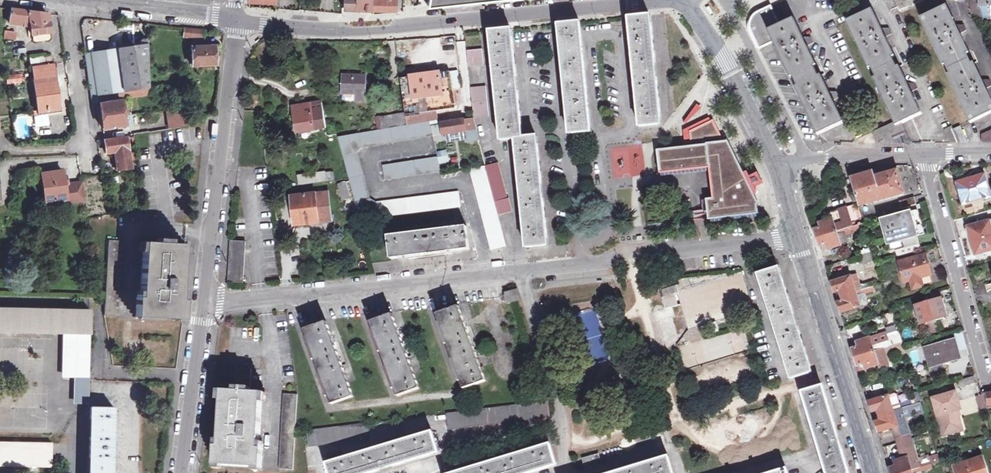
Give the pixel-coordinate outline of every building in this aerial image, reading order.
[(345,8),(361,9),(373,9),(373,13),(396,12),(397,0),(345,0),(345,8)] [(891,10),(896,7),(898,7),(900,11),(925,0),(886,0),(891,10)] [(972,7),(979,21),(990,19),(990,0),(970,0),(972,7)] [(714,14),(709,5),(705,8),(710,17),(714,14)] [(770,30),(781,25),(772,6),(758,13),(754,17),(751,21),(750,25),(751,30),(760,48),(775,42),(770,30)] [(946,65),(950,74),(948,75),(971,122),(990,112),(990,99),(986,89),(990,87),(990,85),(990,82),(987,83),(985,80),(983,81),(974,63),(972,65),(967,54),(969,53),(960,34),(966,31),(963,27),(960,28),(959,25),(957,26),(947,6),(922,18),(944,66),(946,65)] [(894,122),(895,125),(901,123),(921,113),(911,92),(917,89),(915,84),(913,85),(911,82),(908,84),(899,66),(896,67),(891,57),(894,56),(886,37),(891,34),(889,30),(887,31),(885,28),(882,29),(873,9),(847,21),(869,69),(872,67),(877,77),(874,78),(894,122)] [(48,14),(28,12),(10,10),(10,23),(24,24),(25,21),(30,20),(33,36),(51,32),(48,14)] [(630,17),(642,126),(664,123),(652,15),(630,17)] [(795,18),(781,25),(770,30),(775,42),(791,77),(794,77),(798,86),(796,87),(819,133),(845,122),(835,101),(839,99),(837,93),(835,94),(833,92),(831,93),(822,75),(820,76),(815,66),(817,65),(809,47),(814,44),(812,39),(809,40),(807,38),(805,39),(795,18)] [(563,58),(571,132),(592,130),(581,22),(559,24),(563,58)] [(490,31),(502,139),(516,138),(528,246),(550,245),(538,137),(524,138),(512,29),(490,31)] [(205,31),(186,30),(186,37),(205,39),(205,31)] [(94,103),(129,98),(150,95),(148,39),(141,40),(141,45),(87,54),(94,103)] [(192,48),(193,66),(216,64),(216,46),(192,48)] [(470,66),(486,65),(484,50),(468,51),(470,66)] [(51,54),(31,57),(39,110),(47,109),(47,111),(60,110),(51,54)] [(438,111),(455,108),(447,59),(428,61),(427,54),(409,57),(410,64),(399,66),(406,115),(438,111)] [(450,71),(452,89),(460,88),(458,70),(450,71)] [(20,74),(6,77),(7,84),(21,81),(20,74)] [(353,75),(332,78),(335,96),(350,95),(351,100),(357,99),(353,75)] [(472,89),(474,118),(489,117),(487,88),(472,89)] [(103,128),(126,125),(125,113),(127,113),(126,110),(124,110),(123,101),(100,104),(103,128)] [(323,102),(294,107),(298,132),(327,127),(323,102)] [(185,108),(170,111),(172,130),(187,127),(186,118),(185,108)] [(438,111),(406,115),(408,125),(430,121),(439,120),(438,111)] [(379,130),(404,126),(402,114),(377,119),(379,130)] [(710,214),(710,218),(755,212),(753,198),(721,135),(714,120),(704,125),(702,121),(704,117),(702,115),(685,123),(686,133),(687,139),(692,139),(693,146),(659,151),(662,173),(711,168),(715,199),(703,200),(702,215),(710,214)] [(23,119),(16,122),(23,137),(30,134),(23,119)] [(431,125),(433,132),(443,131),(444,135),(467,131),(470,142),(479,140),(474,119),(440,124),(431,125)] [(434,137),(431,125),(430,121),(408,125),(404,126),(379,130),(363,132),(339,136),(361,220),(462,207),(460,192),(378,201),(373,199),(359,153),(363,148),(434,137)] [(911,143),(901,123),(895,125),(894,122),(883,127),(874,132),(880,143),(911,143)] [(950,142),(960,142),(968,142),(961,127),(954,130),(952,126),(951,127),(944,130),(950,142)] [(982,134),(982,142),(990,142),(990,129),(982,134)] [(127,138),(105,141),(107,152),(116,151),(118,169),(132,168),(127,138)] [(644,176),(643,145),(609,147),(611,178),(644,176)] [(439,157),(385,165),(387,180),(443,173),(439,157)] [(507,246),(498,215),(513,211),(509,198),(508,199),(498,163),(485,166),(470,169),(492,250),(507,246)] [(89,200),(86,181),(83,181),(72,183),(70,175),(66,176),(65,170),(45,174),(50,202),(70,199),(71,203),(89,200)] [(874,177),(872,172),(851,178),(860,206),(904,193),(897,170),(874,177)] [(326,180),(325,171),(299,175),(301,183),(326,180)] [(990,196),(984,175),(971,179),(957,183),(964,204),(990,196)] [(348,181),(339,184),(343,199),(351,197),(348,181)] [(334,220),(330,192),(293,197),(295,211),(298,211),(301,225),(334,220)] [(916,205),(914,198),(900,202),(902,209),(916,205)] [(840,237),(847,234),(867,228),(865,223),(853,227),(847,208),(830,213),(832,219),(820,222),(821,227),(815,229),(821,246),(826,245),(828,250),(842,246),(840,237)] [(889,245),(903,241),(907,255),(922,251),(918,237),(925,235),(918,211),(883,221),(889,245)] [(989,221),(968,227),(972,241),(976,255),(990,251),(990,228),(989,221)] [(471,249),(468,226),(389,235),(392,258),(471,249)] [(840,237),(842,246),(850,244),(847,234),(840,237)] [(106,314),(119,315),(124,240),(116,240),(111,240),(106,314)] [(145,241),(141,297),(139,297),(137,316),(183,319),(185,300),(181,299),(182,283),(185,244),(181,244),(145,241)] [(232,282),(246,282),(248,241),(234,241),(232,282)] [(866,263),(877,260),(874,251),(861,256),(864,264),(866,263)] [(906,283),(911,282),(913,290),(934,284),(930,270),(926,256),(900,263),(906,283)] [(877,260),(866,263),(868,271),(879,268),(878,263),(877,260)] [(792,378),(812,372),(804,346),(788,294),(780,267),(759,273),(792,378)] [(859,274),(852,276),(855,287),(862,285),(859,274)] [(678,304),(681,303),(677,292),(679,292),(677,284),(674,285),(671,276),(659,280),(662,289),(665,288),(667,293),(664,294),(668,307),(654,311),(658,321),(660,320),(673,316),(680,313),(678,304)] [(842,313),(862,307),(858,295),(864,293),(864,294),(865,294),(877,290),(874,281),(862,285),(855,287),(852,276),(832,282),(835,293),(840,291),(843,301),(838,302),(842,313)] [(509,292),(512,303),(516,302),(522,300),(519,289),(509,292)] [(858,295),(862,307),(869,305),(865,294),(864,294),(864,293),(858,295)] [(929,296),(931,302),(916,306),(922,323),(947,316),(940,293),(929,296)] [(438,314),(465,388),(487,380),(482,367),(460,306),(438,314)] [(62,333),(91,333),(91,310),(0,307),(0,331),(62,333)] [(576,313),(586,361),(608,356),(597,308),(576,313)] [(372,321),(399,395),(403,393),(421,387),(416,374),(394,313),(372,321)] [(666,348),(678,344),(682,343),(673,316),(660,320),(666,337),(662,338),(666,348)] [(306,329),(333,403),(347,398),(355,395),(350,384),(327,321),(306,329)] [(928,334),(940,332),(939,322),(927,324),(928,334)] [(953,324),(943,326),(946,336),(956,333),(953,324)] [(910,328),(902,330),(905,341),(913,339),(910,328)] [(90,377),(91,333),(62,333),(61,376),(75,377),(90,377)] [(853,348),(855,357),(903,342),(900,333),(887,337),(887,334),(858,342),(859,347),(853,348)] [(930,367),(960,359),(955,341),(925,349),(930,367)] [(903,342),(855,357),(858,366),(864,364),(866,369),(878,365),(879,369),(889,366),(886,354),(891,352),(892,356),(906,351),(903,342)] [(906,349),(915,372),(925,369),(917,345),(906,349)] [(263,469),(264,449),(261,449),(264,394),(252,393),(253,369),(239,368),(237,392),(224,391),(220,446),(217,446),(216,466),(263,469)] [(915,384),(912,374),(904,376),(907,387),(915,384)] [(89,381),(90,377),(75,377),(74,404),(89,404),(89,381)] [(966,387),(976,384),(975,377),(964,380),(966,387)] [(803,392),(827,472),(849,472),(847,465),(823,386),(803,392)] [(944,436),(955,433),(954,429),(962,427),(958,410),(961,409),(957,393),(934,399),(944,436)] [(298,395),(285,395),(280,469),(293,470),(298,395)] [(895,435),(907,432),(899,406),(893,408),(889,396),(870,402),(872,411),(879,410),(882,420),(876,422),(879,432),(893,428),(895,435)] [(981,410),(988,407),(987,406),(986,403),(984,396),(978,398),(981,410)] [(446,414),(448,426),(550,414),(549,402),(446,414)] [(368,423),(307,430),(310,445),(371,438),(368,423)] [(432,431),(327,463),(330,472),(368,472),(439,451),(432,431)] [(907,432),(895,435),(901,450),(913,446),(907,432)] [(52,466),(52,444),(0,443),(0,465),(52,466)] [(550,443),(451,472),(526,472),(557,463),(550,443)] [(901,450),(903,458),(895,461),(897,465),(890,467),(892,472),(917,472),(928,470),(927,467),(920,468),(913,446),(901,450)] [(669,456),(612,472),(675,472),(669,456)] [(982,457),(955,466),(958,472),(988,472),(982,457)]
